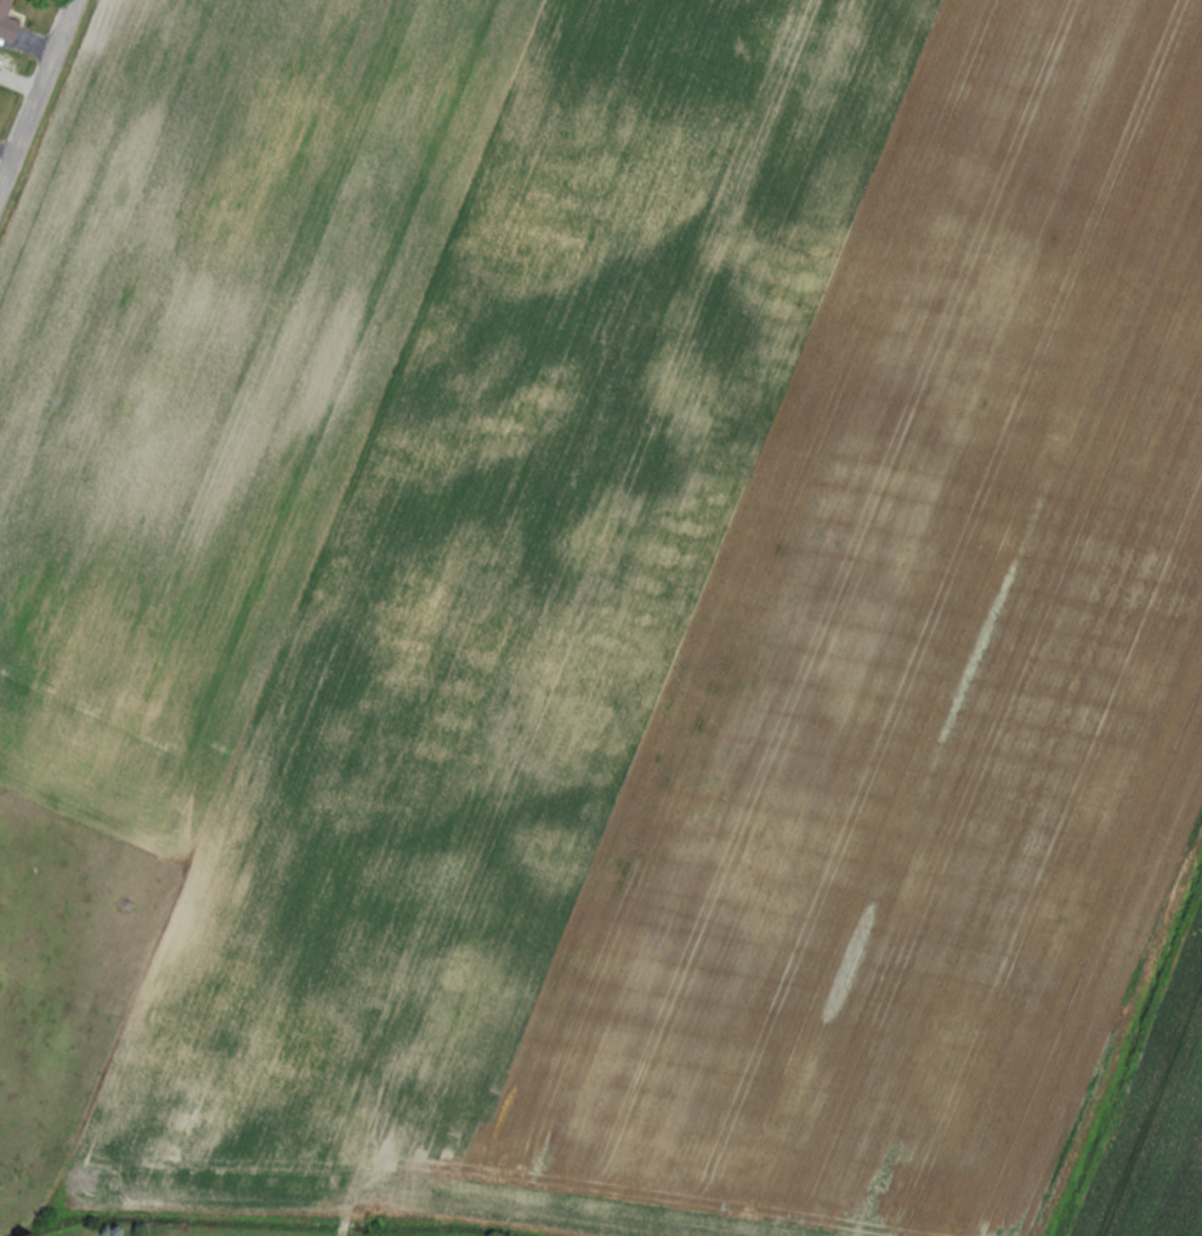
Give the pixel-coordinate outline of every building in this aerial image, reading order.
[(12,0),(0,0),(0,38),(14,42),(20,22),(7,18),(12,0)]
